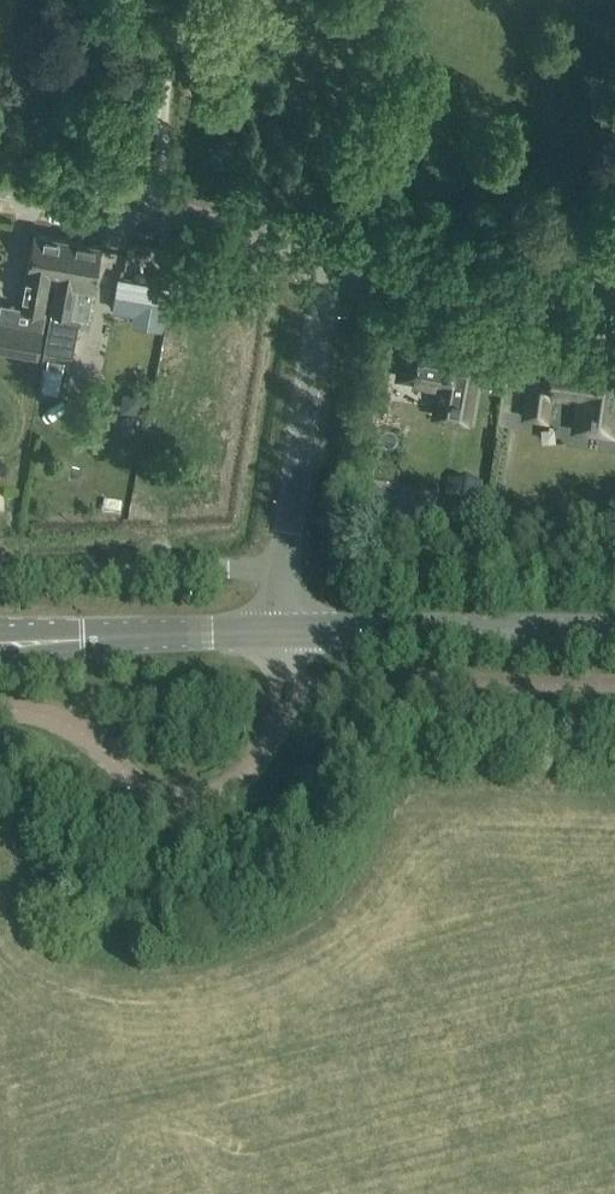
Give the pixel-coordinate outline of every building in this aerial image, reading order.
[(21,304),(21,305),(46,310),(54,270),(59,271),(64,272),(70,239),(34,232),(30,256),(21,304)] [(52,309),(44,354),(50,354),(73,354),(79,316),(71,314),(71,313),(74,301),(91,304),(94,287),(97,268),(102,244),(70,239),(64,272),(59,271),(52,309)] [(119,277),(113,308),(135,313),(133,323),(161,328),(170,287),(119,277)] [(39,355),(43,327),(0,319),(0,348),(39,355)] [(467,419),(479,356),(468,354),(470,343),(448,339),(449,335),(429,332),(429,336),(407,332),(399,374),(441,382),(439,397),(436,413),(466,419),(467,419)] [(523,416),(547,420),(551,396),(579,400),(575,429),(614,435),(614,428),(614,421),(614,416),(614,364),(586,359),(586,361),(575,359),(577,350),(576,349),(575,353),(533,347),(523,416)] [(55,394),(62,364),(45,359),(38,389),(55,394)] [(374,479),(371,517),(442,524),(445,486),(374,479)] [(473,538),(480,485),(452,481),(444,534),(473,538)]
